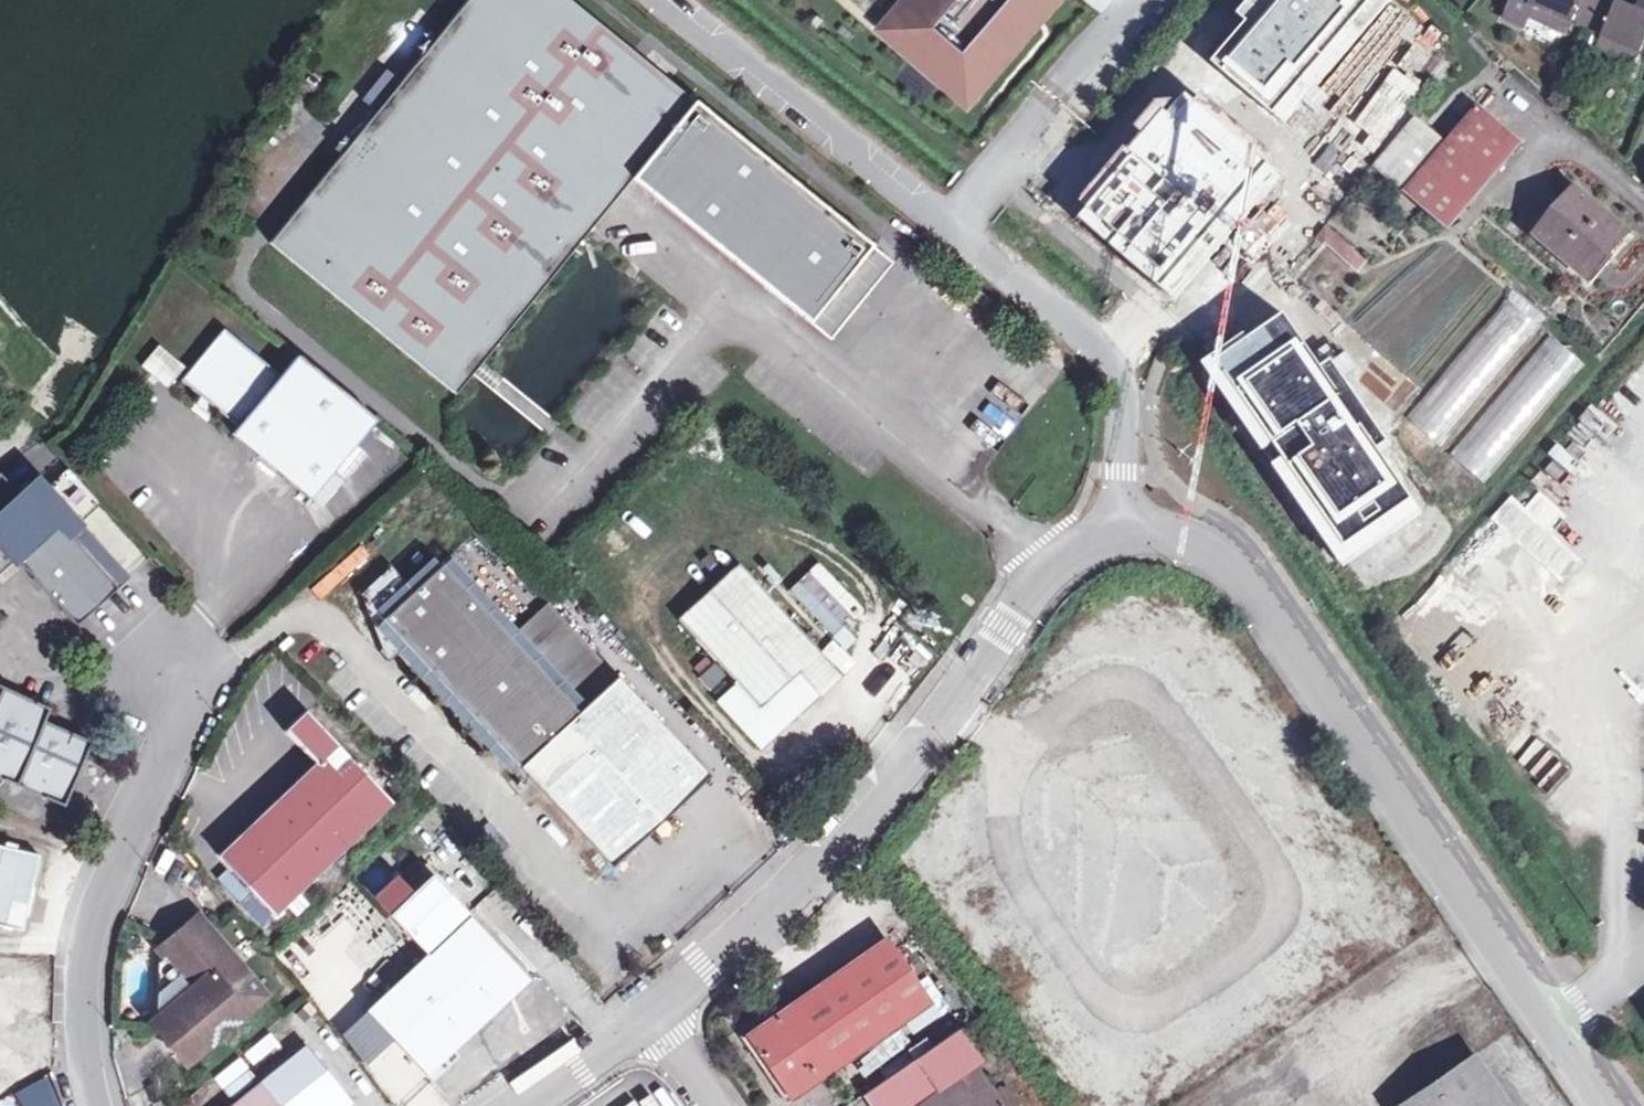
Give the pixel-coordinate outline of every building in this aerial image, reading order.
[(455,394),(472,373),(482,361),(632,178),(694,102),(569,0),(468,0),(401,82),(377,112),(270,243),(455,394)] [(916,10),(909,4),(885,30),(967,100),(1053,0),(925,0),(916,10)] [(1598,0),(1513,0),(1505,18),(1523,26),(1524,24),(1532,5),(1549,13),(1545,23),(1565,32),(1569,23),(1572,16),(1588,23),(1598,0)] [(1640,52),(1643,43),(1643,0),(1639,0),(1638,2),(1635,9),(1617,1),(1617,0),(1598,0),(1588,23),(1603,30),(1600,36),(1596,46),(1617,55),(1621,44),(1640,52)] [(1635,9),(1638,2),(1633,0),(1617,0),(1617,1),(1635,9)] [(1532,5),(1524,24),(1541,31),(1545,23),(1549,13),(1532,5)] [(1569,23),(1585,30),(1588,23),(1572,16),(1569,23)] [(1588,23),(1585,30),(1600,36),(1603,30),(1588,23)] [(1621,44),(1617,55),(1635,63),(1640,52),(1621,44)] [(387,71),(363,100),(377,112),(401,82),(387,71)] [(694,102),(632,178),(807,324),(870,247),(694,102)] [(1446,146),(1408,190),(1407,192),(1449,228),(1521,144),(1478,108),(1446,146)] [(1408,190),(1446,146),(1416,119),(1378,164),(1408,190)] [(1624,232),(1576,191),(1538,235),(1580,271),(1578,273),(1591,284),(1615,256),(1608,251),(1624,232)] [(1368,261),(1326,226),(1317,238),(1358,273),(1368,261)] [(891,264),(870,247),(807,324),(828,341),(891,264)] [(1338,563),(1536,325),(1504,299),(1307,537),(1338,563)] [(310,498),(375,419),(296,354),(279,375),(223,329),(181,380),(237,427),(231,433),(310,498)] [(1548,336),(1343,581),(1376,608),(1580,363),(1548,336)] [(155,343),(138,365),(166,388),(184,365),(155,343)] [(493,390),(503,378),(482,361),(472,373),(493,390)] [(1011,432),(1023,418),(995,395),(983,410),(1011,432)] [(74,623),(146,555),(65,471),(47,488),(34,475),(17,491),(0,474),(0,571),(12,559),(74,623)] [(333,522),(354,504),(341,490),(321,508),(333,522)] [(322,598),(367,554),(357,544),(312,588),(322,598)] [(785,590),(832,637),(862,607),(815,560),(785,590)] [(760,748),(779,730),(818,694),(798,673),(821,652),(738,563),(677,619),(736,683),(716,702),(752,740),(760,748)] [(599,855),(610,867),(641,840),(709,777),(618,677),(616,678),(578,713),(510,638),(442,564),(413,590),(383,618),(407,644),(599,855)] [(413,590),(391,566),(361,593),(388,661),(407,644),(383,618),(413,590)] [(548,603),(510,638),(578,713),(616,678),(548,603)] [(904,689),(933,655),(898,624),(868,658),(904,689)] [(841,674),(821,652),(798,673),(818,694),(841,674)] [(714,664),(697,676),(707,690),(724,678),(714,664)] [(16,785),(44,722),(43,722),(49,708),(23,697),(0,687),(0,778),(16,785)] [(1547,689),(1492,729),(1545,806),(1598,769),(1547,689)] [(313,764),(215,857),(273,917),(392,804),(304,711),(283,731),(313,764)] [(90,742),(44,722),(16,785),(62,806),(90,742)] [(22,931),(39,856),(0,847),(0,926),(22,931)] [(426,1075),(528,980),(431,876),(411,894),(391,914),(428,954),(366,1011),(426,1075)] [(375,897),(391,914),(411,894),(396,878),(375,897)] [(264,998),(196,917),(156,950),(164,960),(161,1015),(150,1025),(183,1065),(264,998)] [(747,1034),(791,1098),(927,1004),(884,939),(747,1034)] [(991,1092),(973,1067),(982,1060),(960,1028),(862,1095),(870,1105),(1001,1105),(991,1092)] [(258,1063),(278,1043),(267,1032),(248,1052),(258,1063)] [(351,1102),(306,1047),(233,1105),(346,1105),(351,1102)] [(228,1100),(256,1077),(238,1055),(210,1079),(228,1100)] [(1471,1060),(1402,1105),(1502,1105),(1471,1060)] [(1001,1105),(1014,1105),(1000,1086),(991,1092),(1001,1105)] [(0,1100),(0,1105),(16,1105),(10,1095),(0,1100)]
